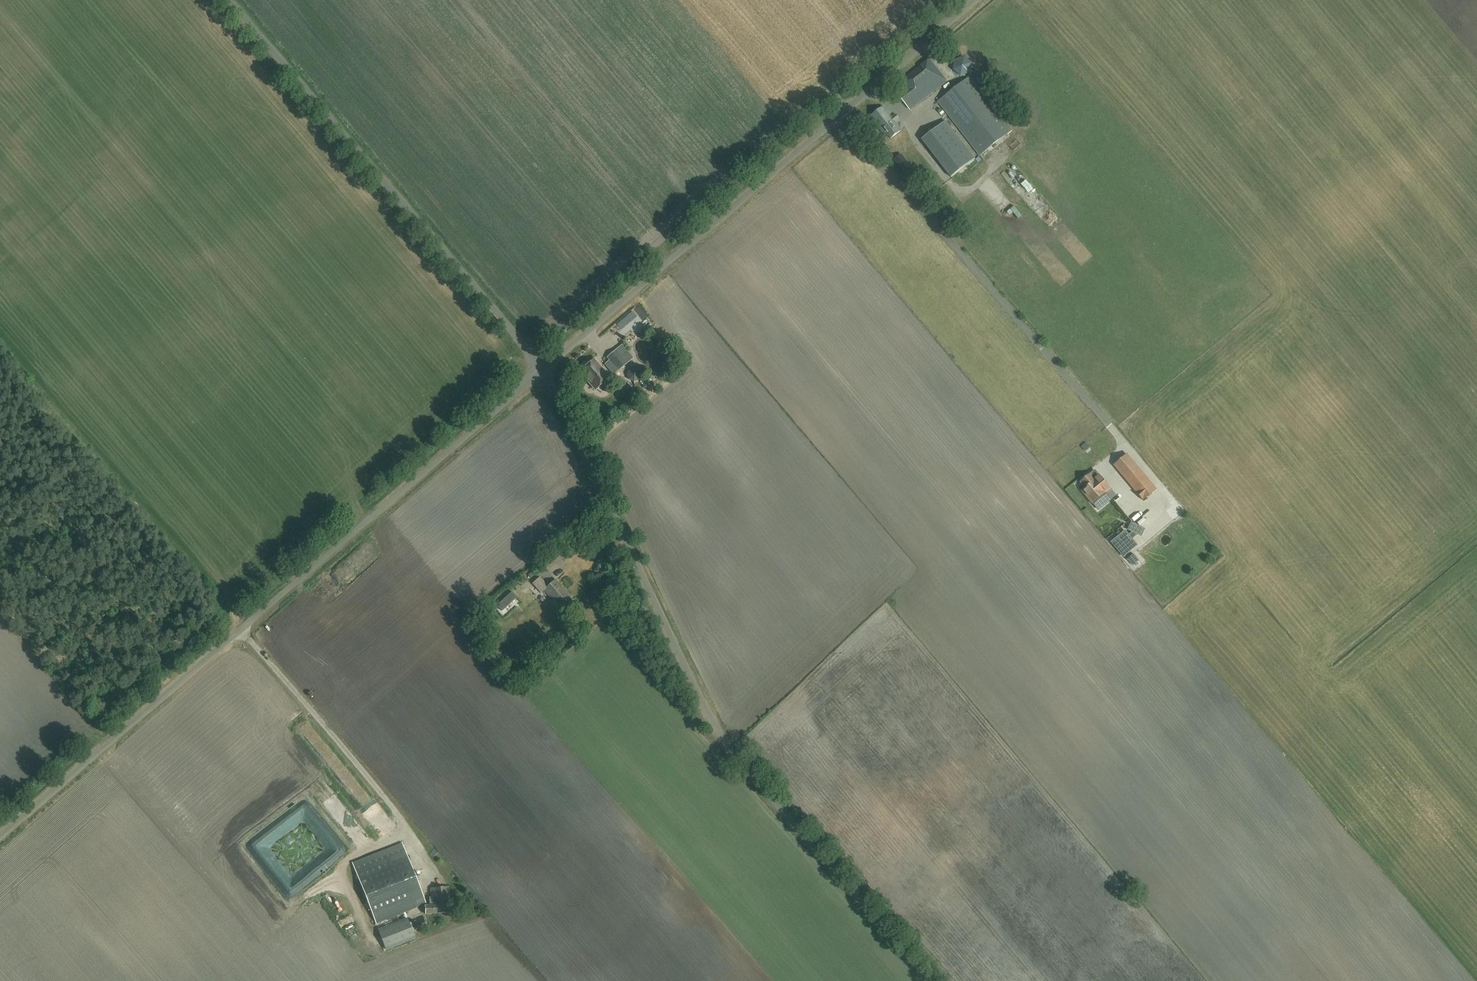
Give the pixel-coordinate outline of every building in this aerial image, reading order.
[(969,72),(972,63),(964,57),(954,60),(953,69),(960,76),(969,72)] [(910,109),(946,81),(929,58),(900,81),(906,90),(899,96),(910,109)] [(980,155),(1012,130),(970,76),(938,101),(980,155)] [(895,121),(898,118),(895,114),(892,117),(883,106),(870,117),(885,135),(887,133),(890,138),(901,129),(895,121)] [(951,177),(975,159),(945,120),(922,139),(951,177)] [(615,351),(607,358),(618,371),(630,361),(627,356),(623,360),(615,351)] [(609,378),(593,360),(579,371),(595,390),(609,378)] [(1115,464),(1127,478),(1143,498),(1156,488),(1127,454),(1115,464)] [(1110,488),(1095,470),(1081,481),(1086,487),(1082,490),(1093,503),(1110,488)] [(1120,553),(1135,541),(1125,530),(1111,542),(1120,553)] [(568,598),(570,596),(555,580),(548,586),(540,577),(532,584),(540,592),(543,590),(558,607),(560,605),(561,606),(569,599),(568,598)] [(495,623),(486,630),(495,641),(504,634),(495,623)] [(415,906),(425,902),(402,844),(352,863),(376,923),(416,908),(415,906)] [(451,904),(430,905),(425,905),(426,914),(434,913),(452,912),(452,903),(451,903),(451,904)] [(386,950),(415,938),(407,918),(378,930),(386,950)]
